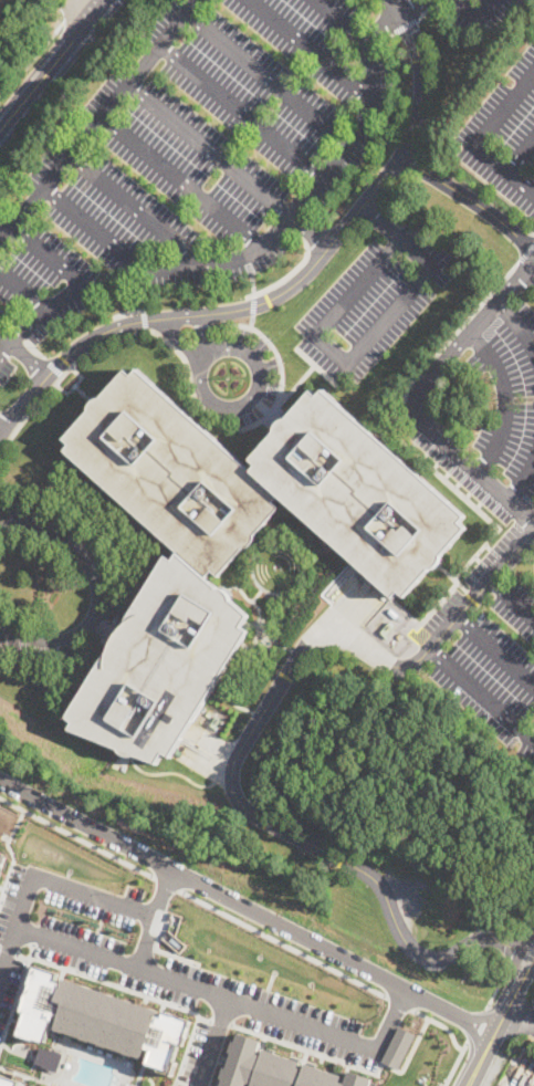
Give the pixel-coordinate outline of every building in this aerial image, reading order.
[(138,369),(252,471),(258,466),(252,460),(276,431),(278,426),(280,422),(285,419),(289,419),(313,391),(318,397),(325,390),(465,516),(460,522),(467,528),(441,556),(440,561),(438,566),(433,568),(430,568),(405,597),(399,592),(394,597),(279,494),(272,502),(280,508),(255,535),(254,541),(252,544),(249,546),(245,549),(243,549),(219,576),(212,571),(207,577),(219,589),(222,589),(228,593),(230,595),(231,599),(249,615),(242,627),(249,631),(171,758),(164,753),(157,764),(136,755),(133,756),(127,755),(123,753),(121,750),(72,730),(75,722),(69,719),(111,648),(116,637),(125,625),(167,556),(175,561),(179,553),(66,451),(71,445),(65,439),(90,411),(91,408),(92,404),(96,399),(102,398),(126,370),(132,376),(138,369)] [(55,980),(62,982),(64,979),(159,1010),(158,1014),(163,1015),(165,1011),(190,1020),(184,1044),(182,1044),(182,1045),(178,1044),(174,1061),(176,1062),(172,1074),(159,1071),(160,1067),(147,1063),(151,1050),(146,1047),(143,1057),(55,1028),(60,1015),(55,1014),(53,1022),(52,1021),(45,1041),(36,1038),(35,1040),(19,1034),(25,1011),(21,1010),(30,983),(29,982),(34,965),(57,973),(55,980)] [(399,1025),(415,1034),(397,1068),(380,1059),(399,1025)] [(371,1077),(369,1085),(251,1085),(252,1084),(248,1082),(246,1085),(220,1085),(222,1078),(220,1077),(223,1066),(227,1067),(231,1052),(229,1051),(232,1040),(235,1041),(239,1032),(261,1040),(256,1053),(261,1054),(263,1048),(300,1061),(299,1066),(304,1068),(306,1062),(342,1075),(341,1080),(345,1083),(349,1069),(371,1077)] [(21,1080),(19,1085),(0,1085),(0,1073),(21,1080)]
